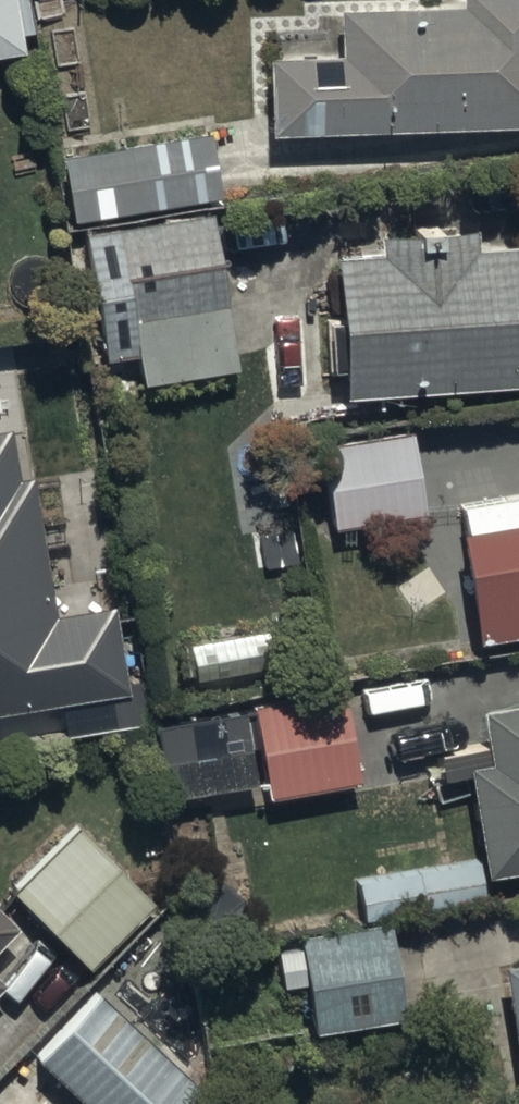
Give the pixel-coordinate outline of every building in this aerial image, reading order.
[(20,33),(18,18),(30,16),(27,0),(0,0),(0,36),(20,33)] [(518,106),(518,0),(333,0),(335,39),(265,43),(269,117),(518,106)] [(215,182),(204,117),(59,140),(70,206),(215,182)] [(236,358),(208,199),(86,220),(113,379),(236,358)] [(472,225),(471,206),(371,212),(373,232),(331,235),(340,377),(518,366),(518,222),(472,225)] [(122,676),(108,585),(51,595),(30,460),(15,463),(6,409),(0,410),(0,696),(122,676)] [(422,496),(407,418),(318,435),(333,513),(422,496)] [(452,488),(475,620),(518,613),(518,476),(452,488)] [(355,767),(342,673),(153,699),(164,778),(265,764),(267,779),(355,767)] [(476,690),(485,744),(466,747),(482,857),(518,851),(518,684),(476,690)] [(153,892),(70,811),(8,874),(90,955),(153,892)] [(17,915),(0,897),(0,932),(17,915)] [(403,1006),(389,906),(299,919),(301,936),(274,940),(279,976),(307,972),(314,1018),(403,1006)] [(499,947),(518,1070),(518,943),(499,947)] [(92,976),(33,1041),(102,1103),(167,1103),(196,1071),(92,976)]
